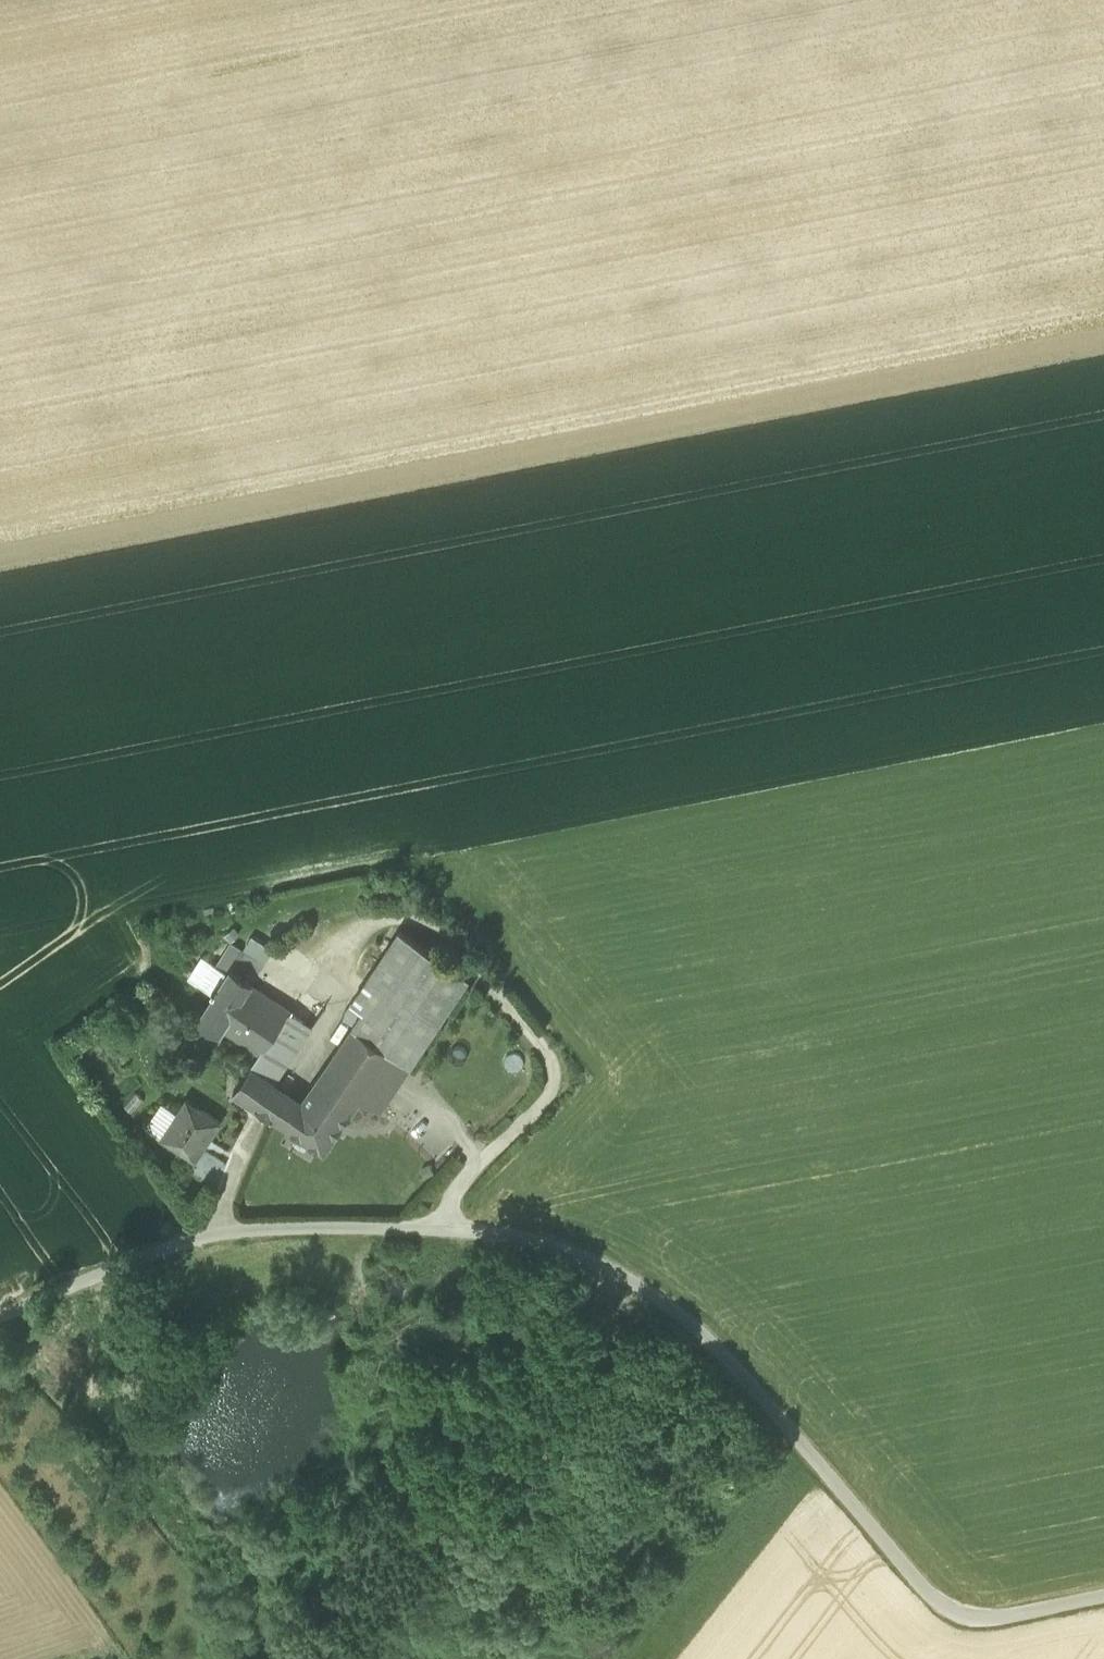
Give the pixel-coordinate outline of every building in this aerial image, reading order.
[(364,1009),(353,1026),(392,1051),(410,1064),(469,976),(400,930),(352,1001),(364,1009)] [(232,967),(253,980),(266,960),(245,947),(232,967)] [(221,1032),(224,1026),(250,985),(253,980),(232,967),(231,966),(217,988),(214,986),(212,988),(216,990),(198,1017),(221,1032)] [(259,991),(250,985),(224,1026),(260,1050),(287,1010),(258,992),(259,991)] [(234,1090),(257,1106),(275,1081),(313,1026),(287,1010),(260,1050),(234,1090)] [(322,1072),(360,1097),(392,1051),(353,1026),(322,1072)] [(410,1064),(392,1051),(360,1097),(379,1110),(410,1064)] [(286,1125),(324,1151),(360,1097),(322,1072),(303,1100),(286,1125)] [(303,1100),(275,1081),(257,1106),(271,1115),(286,1125),(303,1100)] [(163,1136),(196,1157),(220,1121),(187,1099),(163,1136)] [(177,1339),(183,1350),(196,1343),(190,1331),(177,1339)]
